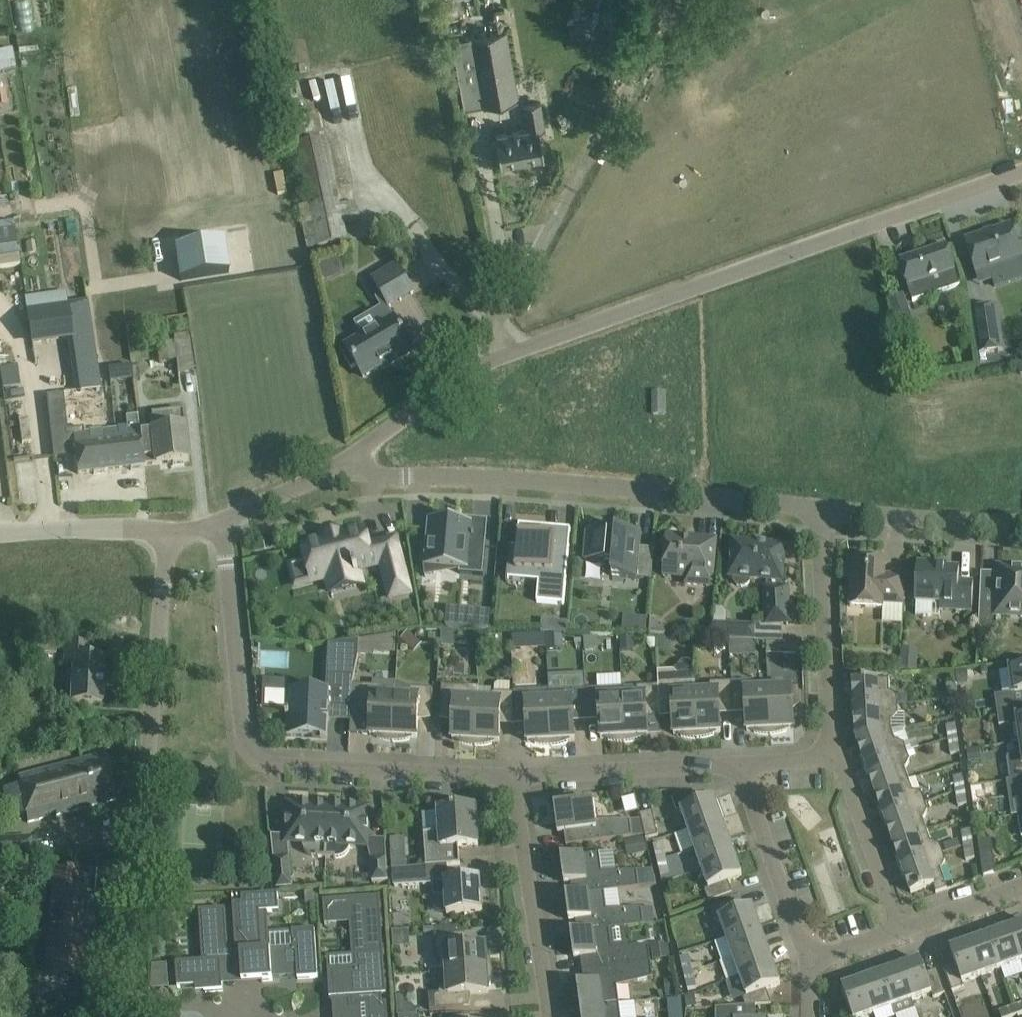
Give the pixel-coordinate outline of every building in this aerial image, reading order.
[(505,31),(470,38),(452,41),(464,110),(518,100),(505,31)] [(0,51),(0,71),(16,68),(13,49),(0,51)] [(297,92),(294,78),(278,81),(281,95),(297,92)] [(0,90),(0,106),(8,105),(6,89),(0,90)] [(300,99),(283,102),(290,147),(297,146),(309,204),(300,205),(308,248),(349,241),(346,222),(360,220),(357,201),(341,203),(327,137),(307,141),(300,99)] [(543,157),(538,130),(544,129),(540,102),(523,105),(526,127),(495,132),(497,140),(492,141),(495,163),(501,162),(501,164),(543,157)] [(966,241),(978,276),(1021,262),(1021,255),(1012,226),(966,241)] [(229,273),(224,240),(175,247),(181,281),(229,273)] [(0,257),(0,267),(20,264),(17,246),(2,248),(4,256),(0,257)] [(924,255),(901,263),(907,282),(913,302),(933,295),(942,292),(961,286),(954,266),(948,247),(924,255)] [(373,280),(389,308),(414,294),(398,266),(373,280)] [(65,292),(26,297),(27,304),(28,309),(32,343),(72,338),(80,393),(101,390),(88,310),(87,301),(66,304),(65,292)] [(904,293),(889,299),(894,314),(909,309),(904,293)] [(1005,351),(998,306),(972,309),(979,355),(1005,351)] [(357,366),(364,377),(391,361),(392,363),(414,351),(395,318),(346,347),(349,352),(344,355),(352,369),(357,366)] [(174,344),(157,346),(159,364),(176,362),(178,372),(195,370),(190,336),(173,338),(174,344)] [(60,396),(46,398),(51,441),(65,439),(60,396)] [(140,428),(128,429),(133,468),(188,461),(182,411),(151,415),(153,432),(140,433),(140,428)] [(128,429),(73,436),(77,474),(133,468),(128,429)] [(16,459),(19,502),(36,501),(33,458),(16,459)] [(428,519),(424,567),(460,570),(460,571),(460,574),(484,576),(487,540),(471,539),(473,519),(465,519),(462,518),(462,522),(428,519)] [(564,605),(570,545),(554,544),(555,534),(557,534),(557,532),(545,531),(545,528),(548,529),(548,527),(520,525),(518,547),(511,547),(510,546),(507,582),(508,583),(509,573),(546,576),(543,602),(537,601),(537,602),(564,605)] [(639,551),(639,548),(641,533),(617,531),(608,530),(608,535),(588,533),(586,561),(606,563),(614,563),(612,577),(652,580),(652,577),(654,552),(639,551)] [(307,563),(292,567),(297,586),(328,578),(355,571),(356,575),(359,574),(358,570),(382,564),(387,584),(391,599),(410,594),(406,579),(396,540),(369,547),(365,531),(303,547),(307,563)] [(667,535),(666,555),(664,576),(686,578),(686,585),(713,587),(717,540),(667,535)] [(763,587),(764,624),(789,623),(788,589),(781,590),(785,547),(734,542),(730,579),(733,579),(734,582),(738,586),(742,587),(747,586),(750,583),(751,581),(767,582),(767,587),(763,587)] [(904,605),(905,577),(885,576),(886,567),(876,566),(877,561),(849,560),(848,578),(852,578),(851,597),(867,597),(866,607),(883,608),(884,604),(904,605)] [(972,612),(974,582),(959,582),(960,570),(938,568),(939,564),(918,563),(916,603),(941,605),(941,611),(972,612)] [(979,616),(979,629),(997,630),(997,616),(1021,617),(1021,569),(998,568),(997,597),(980,596),(979,616)] [(448,608),(446,626),(490,630),(492,612),(448,608)] [(641,617),(639,632),(647,632),(649,617),(641,617)] [(650,634),(666,635),(667,626),(659,626),(660,618),(651,618),(650,634)] [(542,621),(541,632),(566,634),(567,623),(542,621)] [(756,641),(757,625),(714,623),(714,631),(713,638),(730,640),(739,640),(756,641)] [(713,638),(714,631),(697,630),(696,639),(713,639),(713,638)] [(407,633),(400,641),(414,653),(421,645),(407,633)] [(477,634),(477,645),(487,645),(488,635),(477,634)] [(442,635),(441,648),(455,648),(455,635),(442,635)] [(563,649),(562,635),(547,636),(548,650),(563,649)] [(597,649),(597,637),(583,638),(584,650),(597,649)] [(360,640),(359,651),(374,651),(375,638),(360,640)] [(633,638),(620,639),(620,650),(634,650),(633,638)] [(657,649),(657,639),(648,639),(649,646),(651,649),(657,649)] [(351,710),(352,688),(359,656),(360,640),(329,645),(327,691),(289,689),(288,713),(287,713),(287,716),(288,716),(287,736),(328,738),(328,721),(330,721),(330,709),(351,710)] [(739,640),(730,640),(731,654),(740,654),(739,640)] [(776,643),(766,643),(767,654),(777,655),(776,643)] [(73,666),(72,682),(71,702),(101,704),(104,658),(89,657),(90,645),(66,644),(64,665),(73,666)] [(900,669),(918,670),(919,648),(902,648),(900,669)] [(1000,672),(1003,694),(995,695),(997,709),(998,709),(1003,708),(1013,707),(1021,706),(1021,669),(1000,672)] [(674,670),(658,671),(660,711),(670,710),(673,712),(674,735),(682,734),(682,736),(686,737),(690,738),(694,738),(698,738),(695,682),(680,683),(680,675),(674,670)] [(969,681),(968,670),(956,671),(958,682),(969,681)] [(636,697),(623,697),(625,743),(628,742),(632,742),(635,741),(638,740),(641,738),(641,736),(648,736),(647,714),(650,711),(660,711),(658,671),(659,687),(639,688),(636,690),(636,697)] [(854,681),(855,709),(898,707),(898,697),(892,692),(890,692),(889,679),(854,681)] [(394,741),(396,697),(395,697),(396,682),(373,681),(373,686),(360,685),(359,710),(369,711),(372,713),(370,735),(378,736),(378,738),(381,739),(385,740),(390,741),(394,741)] [(771,735),(769,690),(768,690),(768,683),(756,684),(752,681),(732,682),(733,707),(743,707),(746,709),(747,731),(755,731),(755,733),(759,734),(763,734),(767,735),(771,735)] [(696,682),(695,682),(698,738),(702,738),(706,737),(710,736),(714,735),(714,733),(721,732),(720,710),(723,708),(733,707),(732,682),(712,683),(709,686),(696,686),(696,682)] [(479,701),(476,746),(480,746),(484,745),(488,745),(492,744),(493,742),(500,742),(501,720),(504,717),(514,717),(514,693),(510,693),(510,684),(498,683),(495,686),(495,692),(492,695),(492,702),(479,701)] [(958,697),(956,683),(947,684),(949,699),(958,697)] [(472,745),(476,746),(478,701),(465,701),(466,690),(463,687),(442,686),(441,714),(451,715),(454,717),(453,740),(460,740),(460,742),(464,743),(468,745),(472,745)] [(396,697),(394,741),(398,742),(402,741),(406,740),(410,739),(410,737),(417,738),(419,716),(421,713),(432,714),(433,689),(410,688),(409,698),(396,697)] [(622,688),(586,689),(587,715),(597,714),(600,716),(601,738),(609,738),(609,740),(612,741),(615,742),(618,742),(622,743),(625,743),(623,697),(622,688)] [(779,690),(769,690),(771,735),(775,734),(779,733),(783,732),(787,731),(787,729),(795,728),(793,706),(796,704),(799,704),(799,688),(779,690)] [(563,700),(550,701),(552,746),(556,745),(560,745),(564,743),(568,742),(568,740),(575,740),(574,717),(577,715),(587,715),(586,689),(566,691),(563,694),(563,700)] [(514,693),(514,717),(524,717),(527,720),(528,742),(536,742),(536,744),(540,745),(544,745),(548,746),(552,746),(550,701),(549,691),(514,693)] [(960,711),(958,697),(949,699),(950,705),(951,713),(960,711)] [(1013,707),(1003,708),(998,709),(1000,726),(1010,724),(1013,743),(1021,742),(1021,706),(1013,707)] [(898,707),(855,709),(856,738),(891,731),(904,729),(905,729),(905,715),(899,715),(898,707)] [(956,725),(947,726),(949,740),(958,739),(956,725)] [(856,738),(866,764),(906,750),(904,744),(897,741),(895,741),(891,731),(856,738)] [(949,740),(951,754),(960,753),(958,739),(949,740)] [(866,764),(875,790),(908,778),(905,768),(907,768),(910,761),(906,750),(866,764)] [(102,755),(45,771),(56,814),(56,816),(114,801),(102,755)] [(1007,757),(1011,780),(1021,778),(1021,755),(1007,757)] [(20,785),(2,788),(9,819),(26,815),(28,823),(45,819),(45,817),(56,814),(45,771),(19,778),(20,785)] [(964,776),(954,777),(956,791),(966,790),(964,776)] [(875,790),(884,816),(925,802),(922,795),(915,791),(913,792),(908,778),(875,790)] [(1011,780),(1013,794),(1021,792),(1021,778),(1011,780)] [(956,791),(958,805),(968,804),(966,790),(956,791)] [(681,810),(688,830),(721,818),(715,799),(681,810)] [(884,816),(893,842),(927,830),(923,819),(925,818),(928,811),(925,802),(884,816)] [(633,838),(633,837),(631,821),(629,821),(596,821),(593,803),(556,808),(558,826),(564,825),(567,846),(633,838)] [(328,829),(329,807),(317,806),(316,810),(309,810),(308,806),(288,805),(286,843),(303,843),(303,848),(304,851),(306,854),(309,856),(311,857),(315,858),(327,859),(328,829)] [(341,807),(329,807),(328,829),(327,859),(337,859),(340,859),(343,858),(345,856),(348,854),(350,851),(351,846),(368,847),(370,809),(350,808),(348,811),(341,811),(341,807)] [(437,832),(435,833),(432,834),(431,835),(429,837),(427,839),(427,840),(426,842),(425,843),(425,844),(425,846),(426,867),(461,865),(459,846),(479,845),(476,808),(439,810),(440,832),(439,832),(437,832)] [(642,819),(646,836),(646,839),(658,836),(653,811),(640,814),(642,819)] [(688,830),(695,849),(728,838),(721,818),(688,830)] [(642,819),(631,821),(633,837),(646,836),(642,819)] [(893,842),(902,868),(943,853),(940,845),(933,842),(931,842),(927,830),(893,842)] [(971,830),(962,831),(964,846),(973,844),(971,830)] [(648,852),(644,836),(625,841),(629,857),(648,852)] [(695,849),(702,869),(735,857),(728,838),(695,849)] [(958,840),(952,842),(954,849),(961,847),(958,840)] [(996,872),(992,840),(979,842),(984,876),(996,872)] [(658,862),(667,859),(664,843),(654,845),(658,862)] [(964,846),(966,860),(975,859),(973,844),(964,846)] [(943,853),(902,868),(912,894),(934,886),(937,893),(948,889),(941,869),(943,869),(946,862),(943,853)] [(641,888),(639,872),(603,872),(600,854),(562,859),(565,877),(571,876),(573,895),(567,896),(567,897),(606,892),(641,888)] [(406,856),(391,857),(392,869),(407,868),(406,856)] [(290,857),(274,858),(277,889),(293,887),(290,857)] [(735,857),(702,869),(709,888),(705,889),(709,901),(733,893),(729,882),(742,877),(735,857)] [(371,859),(373,882),(389,881),(387,858),(371,859)] [(671,875),(667,859),(658,862),(661,877),(671,875)] [(657,882),(653,866),(640,869),(643,885),(657,882)] [(394,870),(395,887),(427,885),(426,867),(394,870)] [(481,880),(461,881),(433,883),(434,897),(450,896),(451,914),(483,912),(481,880)] [(606,892),(567,897),(570,914),(576,914),(578,933),(646,926),(644,909),(608,910),(606,892)] [(294,949),(269,951),(267,912),(280,911),(279,894),(242,896),(242,903),(233,904),(236,947),(237,964),(238,975),(240,975),(238,953),(260,952),(262,981),(273,981),(273,978),(298,977),(298,979),(319,978),(315,930),(292,931),(294,949)] [(371,1016),(388,1016),(387,1003),(383,1003),(383,995),(387,995),(380,896),(324,900),(325,925),(327,925),(327,921),(354,919),(357,971),(333,973),(333,972),(331,972),(332,999),(352,997),(353,1008),(363,1007),(363,1005),(370,1005),(371,1016)] [(166,899),(158,899),(159,919),(167,919),(167,913),(166,899)] [(720,919),(727,939),(760,927),(753,907),(739,911),(735,900),(711,909),(716,921),(720,919)] [(653,908),(644,909),(646,926),(655,925),(653,908)] [(237,964),(236,947),(228,948),(226,909),(200,910),(203,961),(176,963),(178,988),(208,986),(209,992),(223,991),(222,965),(237,964)] [(1009,929),(1012,939),(1020,962),(1021,962),(1021,925),(1009,929)] [(727,939),(733,958),(767,946),(760,927),(727,939)] [(1009,929),(990,936),(1001,969),(1020,962),(1009,929)] [(653,962),(651,946),(614,947),(611,930),(572,934),(574,952),(580,951),(583,969),(653,962)] [(446,959),(447,972),(492,969),(492,965),(491,961),(490,957),(488,953),(486,953),(486,946),(463,947),(461,945),(460,934),(435,936),(437,956),(440,959),(446,959)] [(990,936),(970,943),(981,976),(1001,969),(990,936)] [(981,976),(970,943),(951,950),(955,963),(944,967),(952,991),(964,987),(962,983),(981,976)] [(670,945),(653,947),(655,960),(671,958),(670,945)] [(733,958),(740,977),(773,965),(767,946),(733,958)] [(680,958),(684,976),(694,972),(690,956),(680,958)] [(921,960),(901,967),(913,1000),(932,993),(934,998),(946,993),(937,970),(926,974),(921,960)] [(622,1004),(620,987),(655,978),(653,962),(583,969),(586,991),(580,992),(582,1009),(622,1004)] [(745,1006),(747,1006),(772,1004),(767,990),(780,985),(773,965),(740,977),(747,997),(743,998),(745,1006)] [(901,967),(882,974),(893,1007),(897,1016),(916,1010),(913,1000),(901,967)] [(492,969),(447,972),(448,985),(441,985),(439,989),(439,993),(429,994),(430,1010),(465,1008),(464,997),(467,994),(489,993),(488,986),(490,986),(491,981),(492,977),(492,973),(492,969)] [(697,987),(694,972),(684,976),(687,990),(697,987)] [(882,974),(862,981),(874,1014),(893,1007),(882,974)] [(680,995),(677,978),(664,980),(666,997),(680,995)] [(862,981),(843,988),(853,1016),(866,1016),(874,1014),(862,981)] [(695,996),(685,997),(687,1008),(696,1007),(695,996)] [(682,1000),(669,1001),(671,1016),(684,1016),(682,1000)] [(1013,1006),(1016,1015),(1021,1013),(1021,1003),(1013,1006)] [(622,1004),(582,1009),(583,1016),(623,1016),(622,1004)] [(747,1006),(745,1006),(716,1008),(716,1016),(747,1016),(747,1006)] [(1013,1006),(999,1011),(1001,1016),(1011,1016),(1016,1015),(1013,1006)]
